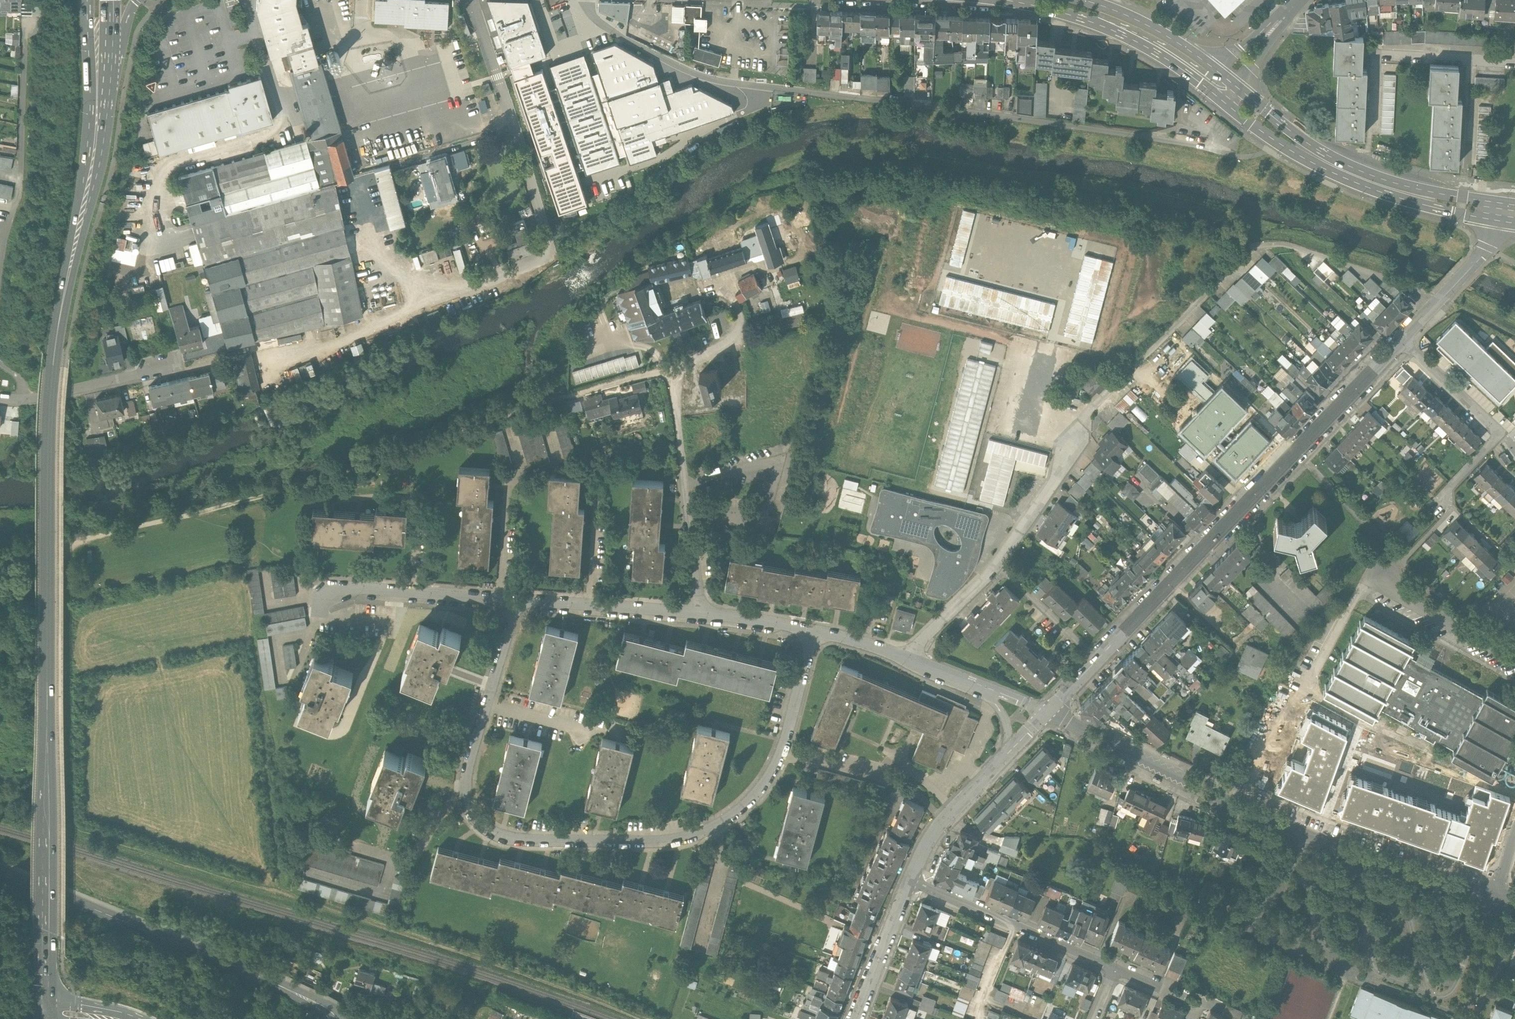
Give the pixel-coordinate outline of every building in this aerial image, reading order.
[(7,7),(7,16),(9,16),(9,18),(21,18),(21,16),(21,4),(21,0),(8,0),(7,7)] [(311,41),(306,22),(301,23),(294,0),(256,0),(256,8),(269,54),(280,51),(287,49),(311,41)] [(375,22),(405,24),(404,27),(448,29),(449,3),(425,2),(425,0),(376,0),(375,22)] [(510,67),(512,66),(516,78),(514,79),(560,211),(588,201),(577,171),(584,168),(586,173),(621,162),(619,156),(627,153),(630,162),(657,153),(652,138),(734,111),(733,107),(732,104),(728,101),(700,87),(694,89),(692,83),(674,90),(669,77),(659,81),(653,64),(615,43),(591,52),(599,73),(592,75),(584,54),(550,66),(557,87),(549,89),(543,69),(534,72),(530,60),(547,55),(528,0),(488,0),(510,67)] [(1346,1),(1348,16),(1366,13),(1366,12),(1365,0),(1346,0),(1346,1)] [(1366,12),(1379,11),(1378,0),(1365,0),(1366,12)] [(1396,8),(1396,10),(1409,10),(1409,0),(1395,0),(1396,8)] [(1459,8),(1459,13),(1482,15),(1482,14),(1483,0),(1460,0),(1459,8)] [(1495,8),(1494,17),(1514,18),(1514,16),(1514,3),(1514,0),(1495,0),(1495,8)] [(1346,1),(1329,4),(1328,4),(1322,5),(1322,2),(1317,3),(1317,5),(1314,6),(1315,9),(1309,10),(1307,13),(1309,29),(1334,25),(1335,33),(1335,35),(1353,36),(1351,22),(1349,22),(1348,16),(1346,1)] [(630,3),(599,2),(599,10),(627,23),(630,3)] [(32,4),(21,4),(21,16),(32,16),(32,4)] [(685,5),(669,5),(668,15),(677,16),(684,16),(685,5)] [(701,6),(685,5),(684,16),(685,23),(701,24),(701,6)] [(830,12),(818,11),(817,43),(825,43),(825,31),(830,31),(830,12)] [(843,12),(830,12),(830,31),(829,37),(835,37),(835,44),(841,45),(841,44),(842,29),(843,12)] [(859,13),(843,12),(842,29),(850,29),(850,27),(858,27),(859,13)] [(876,13),(861,13),(861,41),(876,42),(876,38),(876,13)] [(889,14),(876,13),(876,38),(889,38),(889,36),(889,14)] [(900,14),(889,14),(889,36),(893,36),(900,36),(900,14)] [(915,15),(900,14),(900,36),(901,36),(901,42),(915,43),(915,15)] [(935,16),(915,15),(915,43),(925,43),(925,46),(918,46),(917,59),(918,59),(917,64),(925,64),(927,67),(933,67),(934,59),(935,16)] [(684,16),(677,16),(677,24),(685,24),(685,23),(684,16)] [(954,51),(942,51),(943,35),(949,35),(949,16),(935,16),(934,59),(954,59),(954,51)] [(963,17),(949,16),(949,35),(963,36),(963,17)] [(976,17),(963,17),(963,36),(968,36),(967,50),(962,50),(962,51),(962,59),(966,59),(975,59),(976,17)] [(989,18),(976,17),(975,59),(988,58),(988,51),(981,51),(982,37),(989,38),(989,18)] [(1006,19),(989,18),(989,38),(982,37),(981,51),(988,51),(988,58),(994,58),(1004,59),(1005,37),(1006,19)] [(1018,19),(1006,19),(1005,37),(1010,37),(1009,48),(1017,48),(1018,19)] [(1037,21),(1029,19),(1018,19),(1017,48),(1016,60),(1036,61),(1037,39),(1037,21)] [(783,31),(793,31),(793,22),(784,22),(783,31)] [(1425,30),(1411,31),(1411,43),(1425,42),(1425,30)] [(1456,32),(1425,30),(1425,42),(1455,44),(1456,32)] [(1390,31),(1382,31),(1382,33),(1382,44),(1391,43),(1390,31)] [(1382,33),(1372,32),(1371,43),(1382,44),(1382,33)] [(19,35),(6,34),(5,44),(12,45),(19,46),(19,35)] [(1335,35),(1333,68),(1339,68),(1335,133),(1363,135),(1366,70),(1361,69),(1363,37),(1353,36),(1335,35)] [(1055,41),(1037,39),(1036,61),(1052,63),(1054,47),(1055,41)] [(293,69),(317,62),(311,41),(287,49),(293,69)] [(12,45),(10,57),(20,58),(21,49),(20,49),(20,46),(19,46),(12,45)] [(722,54),(695,46),(692,57),(719,65),(720,60),(722,54)] [(1054,47),(1052,63),(1051,68),(1090,73),(1091,57),(1092,51),(1054,47)] [(290,70),(293,69),(287,49),(280,51),(285,71),(289,69),(290,70)] [(962,51),(954,51),(954,59),(962,59),(962,51)] [(329,65),(331,65),(332,65),(333,65),(335,63),(336,62),(337,60),(337,58),(336,56),(335,55),(334,53),(332,53),(330,53),(328,53),(326,54),(325,56),(325,58),(324,60),(325,61),(325,62),(326,63),(328,64),(329,65)] [(849,57),(841,56),(841,69),(849,70),(849,57)] [(1090,73),(1089,79),(1094,80),(1094,83),(1103,84),(1104,68),(1107,68),(1108,59),(1091,57),(1090,73)] [(294,71),(321,63),(320,61),(317,62),(293,69),(294,71)] [(306,141),(319,186),(332,182),(352,176),(332,103),(322,69),(329,67),(332,65),(331,65),(329,65),(328,64),(326,63),(325,62),(321,63),(294,71),(290,72),(307,128),(308,128),(309,128),(309,129),(310,129),(310,130),(310,131),(310,132),(309,133),(308,134),(310,139),(306,141)] [(1458,67),(1430,65),(1428,98),(1433,98),(1429,163),(1457,165),(1461,99),(1456,99),(1458,67)] [(1107,68),(1104,68),(1103,84),(1102,90),(1116,92),(1117,92),(1118,82),(1122,82),(1123,70),(1121,69),(1121,66),(1116,66),(1115,69),(1107,68)] [(816,70),(803,69),(803,82),(813,84),(816,83),(816,70)] [(1394,71),(1382,70),(1379,129),(1392,130),(1394,71)] [(228,89),(147,112),(159,153),(273,120),(260,75),(244,80),(227,85),(228,89)] [(927,76),(915,75),(915,76),(915,89),(927,89),(927,76)] [(877,79),(877,76),(861,77),(861,89),(877,88),(877,79)] [(915,76),(902,77),(902,91),(915,91),(915,89),(915,76)] [(1492,78),(1475,77),(1474,88),(1492,89),(1492,78)] [(1504,79),(1492,78),(1492,89),(1504,90),(1504,79)] [(890,79),(877,79),(877,88),(877,91),(890,91),(890,79)] [(1122,82),(1118,82),(1117,92),(1116,92),(1115,103),(1137,105),(1137,103),(1151,104),(1153,91),(1155,92),(1156,83),(1139,81),(1139,84),(1122,82)] [(987,83),(974,82),(974,85),(973,97),(987,98),(987,87),(987,83)] [(1047,82),(1035,82),(1035,95),(1034,115),(1046,117),(1047,82)] [(974,85),(961,84),(960,95),(973,97),(974,85)] [(1088,89),(1076,88),(1072,120),(1084,122),(1088,89)] [(1155,92),(1153,91),(1151,104),(1150,113),(1157,114),(1156,118),(1165,119),(1166,116),(1172,116),(1175,94),(1173,94),(1173,91),(1167,90),(1167,93),(1155,92)] [(1035,95),(1017,95),(1017,112),(1034,115),(1035,95)] [(1488,102),(1476,101),(1473,161),(1485,162),(1488,102)] [(146,156),(158,153),(154,140),(142,143),(146,156)] [(237,256),(244,281),(307,263),(349,255),(342,227),(332,182),(319,186),(306,141),(174,179),(176,185),(180,184),(197,244),(195,244),(201,264),(203,264),(204,265),(237,256)] [(431,208),(456,201),(448,173),(468,167),(464,151),(430,161),(432,170),(426,172),(421,173),(425,186),(436,183),(440,197),(438,198),(437,195),(428,197),(431,208)] [(11,172),(13,160),(0,158),(0,170),(11,172)] [(432,170),(430,161),(423,163),(426,172),(432,170)] [(405,223),(389,166),(375,170),(391,227),(395,226),(396,228),(401,227),(401,225),(405,223)] [(0,186),(0,198),(11,200),(13,188),(0,186)] [(975,213),(964,210),(949,265),(961,268),(975,213)] [(776,250),(768,223),(756,227),(758,235),(764,252),(768,266),(780,262),(776,250)] [(708,259),(707,259),(711,273),(747,261),(746,258),(764,252),(758,235),(750,238),(751,240),(741,243),(743,247),(708,259)] [(449,244),(437,248),(441,259),(452,255),(449,244)] [(783,247),(776,250),(780,262),(787,259),(783,247)] [(257,349),(255,340),(362,314),(350,255),(349,255),(307,263),(244,281),(211,291),(205,292),(213,321),(219,320),(222,332),(228,352),(230,351),(244,410),(259,404),(255,388),(258,388),(249,351),(257,349)] [(211,291),(244,281),(237,256),(204,265),(211,291)] [(707,256),(689,262),(691,274),(692,274),(693,275),(694,276),(695,277),(697,277),(711,273),(707,259),(708,259),(707,256)] [(1113,263),(1084,256),(1064,337),(1092,344),(1113,263)] [(1290,270),(1275,256),(1268,263),(1275,270),(1280,274),(1282,272),(1285,275),(1290,270)] [(1268,263),(1262,257),(1255,265),(1269,277),(1275,270),(1268,263)] [(688,258),(649,267),(650,272),(632,278),(633,280),(627,282),(630,289),(618,294),(635,341),(655,339),(655,338),(673,332),(687,326),(707,319),(700,300),(663,314),(652,284),(691,274),(689,262),(688,258)] [(1333,271),(1323,261),(1313,272),(1323,282),(1333,271)] [(792,265),(779,269),(784,283),(797,278),(792,265)] [(1269,277),(1255,265),(1249,272),(1258,281),(1262,284),(1269,277)] [(1348,270),(1344,269),(1338,275),(1346,283),(1353,275),(1348,270)] [(1258,281),(1249,272),(1242,278),(1251,288),(1258,281)] [(754,274),(738,283),(742,291),(746,298),(762,290),(754,274)] [(1056,304),(946,276),(939,305),(1048,333),(1056,304)] [(1251,288),(1242,278),(1235,286),(1241,291),(1248,298),(1255,291),(1251,288)] [(1370,278),(1363,285),(1374,295),(1381,288),(1370,278)] [(1400,292),(1393,285),(1383,282),(1379,286),(1389,296),(1394,300),(1399,293),(1412,305),(1416,300),(1410,295),(1408,296),(1402,290),(1400,292)] [(126,284),(116,286),(117,293),(128,291),(126,284)] [(1235,286),(1233,285),(1227,291),(1236,300),(1238,298),(1236,296),(1241,291),(1235,286)] [(167,289),(159,290),(161,308),(170,307),(167,289)] [(742,291),(735,295),(739,302),(746,298),(742,291)] [(1235,300),(1226,292),(1216,302),(1225,311),(1235,300)] [(1394,300),(1393,300),(1406,312),(1412,306),(1412,305),(1399,293),(1394,300)] [(1389,296),(1382,303),(1387,307),(1393,300),(1394,300),(1389,296)] [(1406,312),(1393,300),(1387,307),(1399,319),(1406,312)] [(1382,303),(1381,301),(1373,309),(1375,311),(1379,314),(1380,314),(1393,326),(1399,319),(1387,307),(1382,303)] [(173,324),(187,320),(183,306),(169,309),(173,324)] [(138,320),(129,322),(134,342),(157,337),(150,308),(148,307),(137,309),(136,311),(138,320)] [(438,311),(427,315),(431,326),(442,321),(438,311)] [(1375,311),(1369,317),(1373,320),(1374,321),(1379,314),(1375,311)] [(1379,314),(1374,321),(1373,320),(1371,323),(1378,330),(1381,327),(1386,333),(1393,326),(1380,314),(1379,314)] [(1349,326),(1341,318),(1334,326),(1346,338),(1359,350),(1366,343),(1353,330),(1349,326)] [(189,329),(187,320),(173,324),(176,332),(181,349),(203,344),(198,326),(189,329)] [(207,336),(222,332),(219,320),(213,321),(213,322),(204,325),(207,336)] [(1208,329),(1199,320),(1192,328),(1201,336),(1208,329)] [(1372,336),(1359,324),(1355,320),(1349,326),(1353,330),(1366,343),(1372,336)] [(1436,340),(1439,343),(1436,347),(1446,356),(1449,352),(1499,400),(1514,383),(1514,384),(1514,362),(1492,340),(1485,348),(1468,333),(1469,332),(1459,322),(1458,323),(1455,320),(1436,340)] [(117,336),(119,344),(128,342),(123,324),(115,326),(117,336)] [(687,326),(673,332),(678,345),(691,339),(687,326)] [(1192,328),(1182,339),(1191,347),(1201,336),(1192,328)] [(1342,334),(1336,341),(1340,345),(1346,338),(1342,334)] [(106,339),(103,339),(110,366),(114,364),(114,365),(119,364),(119,363),(123,362),(119,344),(117,336),(114,337),(114,336),(106,338),(106,339)] [(1346,338),(1340,345),(1353,357),(1359,350),(1346,338)] [(1336,341),(1329,348),(1333,352),(1340,345),(1336,341)] [(1353,357),(1340,345),(1333,352),(1346,364),(1353,357)] [(1333,352),(1329,348),(1322,355),(1326,359),(1333,352)] [(1317,350),(1311,357),(1312,359),(1315,362),(1322,355),(1317,350)] [(1346,364),(1333,352),(1326,359),(1339,371),(1346,364)] [(624,356),(572,372),(576,384),(627,368),(628,370),(639,366),(635,355),(625,358),(624,356)] [(1322,355),(1315,362),(1319,366),(1326,359),(1322,355)] [(996,367),(967,359),(934,486),(963,493),(996,367)] [(1315,362),(1312,359),(1305,366),(1312,373),(1313,373),(1326,385),(1332,378),(1319,366),(1315,362)] [(1339,371),(1326,359),(1319,366),(1332,378),(1339,371)] [(1191,360),(1179,374),(1188,382),(1186,384),(1193,391),(1194,390),(1199,384),(1207,375),(1191,360)] [(1299,371),(1292,364),(1287,369),(1296,378),(1300,374),(1298,372),(1299,371)] [(1305,366),(1304,366),(1299,371),(1298,372),(1300,374),(1319,392),(1326,385),(1313,373),(1312,373),(1305,366)] [(208,373),(213,390),(225,387),(221,370),(208,373)] [(716,370),(700,374),(705,395),(722,390),(716,370)] [(1096,370),(1082,385),(1092,395),(1101,386),(1103,388),(1109,382),(1096,370)] [(188,378),(193,395),(200,393),(200,395),(205,394),(205,392),(213,390),(208,373),(188,378)] [(1417,381),(1413,377),(1401,390),(1413,402),(1425,389),(1417,381)] [(169,382),(173,400),(180,398),(181,400),(186,399),(185,397),(193,395),(188,378),(169,382)] [(1259,385),(1252,378),(1249,382),(1256,389),(1259,385)] [(1303,394),(1290,381),(1284,387),(1294,396),(1298,400),(1303,394)] [(173,400),(169,382),(149,387),(153,405),(161,403),(161,405),(166,404),(166,401),(173,400)] [(644,382),(632,385),(634,393),(646,390),(644,382)] [(1221,388),(1213,397),(1199,384),(1194,390),(1208,402),(1181,430),(1204,451),(1209,446),(1219,455),(1216,458),(1235,476),(1252,458),(1267,441),(1272,436),(1253,419),(1231,442),(1222,433),(1244,409),(1221,388)] [(1079,390),(1068,387),(1067,392),(1077,395),(1079,390)] [(1425,389),(1413,402),(1416,404),(1412,408),(1418,414),(1423,408),(1434,397),(1425,389)] [(1131,390),(1115,406),(1122,413),(1138,397),(1131,390)] [(1317,406),(1304,393),(1303,394),(1298,400),(1297,400),(1310,412),(1317,406)] [(107,397),(111,415),(112,415),(124,412),(119,394),(107,397)] [(601,395),(586,398),(587,400),(583,401),(588,420),(613,414),(609,399),(603,401),(601,395)] [(637,395),(617,400),(617,397),(609,399),(613,414),(614,419),(642,411),(637,395)] [(1434,397),(1423,408),(1426,411),(1428,410),(1433,415),(1443,403),(1435,395),(1434,397)] [(1287,403),(1279,396),(1276,399),(1275,398),(1271,403),(1280,411),(1284,415),(1284,414),(1291,407),(1287,403)] [(1287,403),(1291,407),(1297,400),(1298,400),(1294,396),(1287,403)] [(111,415),(107,397),(96,400),(100,417),(111,415)] [(1310,412),(1297,400),(1291,407),(1304,420),(1310,412)] [(133,401),(126,403),(129,416),(136,414),(133,401)] [(1433,415),(1431,416),(1435,419),(1436,418),(1441,423),(1452,411),(1443,403),(1433,415)] [(1304,420),(1291,407),(1284,414),(1297,427),(1304,420)] [(575,454),(562,410),(551,414),(564,457),(575,454)] [(1385,420),(1375,410),(1371,415),(1381,424),(1385,420)] [(1280,411),(1274,417),(1278,421),(1284,415),(1280,411)] [(1441,423),(1440,424),(1443,428),(1445,426),(1449,430),(1460,419),(1452,411),(1441,423)] [(156,412),(150,414),(153,427),(159,426),(156,412)] [(1120,412),(1107,425),(1113,431),(1116,434),(1129,421),(1120,412)] [(1371,415),(1369,412),(1360,421),(1373,433),(1381,424),(1371,415)] [(1297,427),(1284,414),(1284,415),(1278,421),(1279,422),(1276,424),(1282,430),(1284,427),(1291,433),(1297,427)] [(114,425),(112,415),(111,415),(100,417),(98,418),(100,428),(114,425)] [(141,425),(151,423),(149,415),(139,417),(141,425)] [(537,419),(527,422),(540,466),(550,463),(537,419)] [(1449,430),(1448,432),(1452,435),(1453,434),(1458,438),(1468,427),(1460,419),(1449,430)] [(1373,433),(1360,421),(1352,429),(1365,441),(1373,433)] [(540,466),(527,422),(516,425),(529,469),(540,466)] [(1458,438),(1456,440),(1469,452),(1481,439),(1468,427),(1458,438)] [(1365,441),(1352,429),(1344,437),(1357,449),(1365,441)] [(502,430),(491,433),(501,466),(512,463),(502,430)] [(1113,431),(1110,435),(1108,433),(1099,443),(1105,448),(1120,462),(1132,449),(1116,434),(1113,431)] [(1357,449),(1344,437),(1336,446),(1349,458),(1357,449)] [(100,439),(94,441),(96,453),(102,451),(100,439)] [(1336,446),(1325,458),(1337,470),(1349,458),(1336,446)] [(1190,447),(1182,455),(1189,461),(1197,453),(1190,447)] [(1105,448),(1100,452),(1099,451),(1094,456),(1109,470),(1111,472),(1120,462),(1105,448)] [(1505,453),(1500,456),(1506,465),(1510,462),(1505,453)] [(575,454),(564,457),(566,463),(576,460),(575,454)] [(1109,470),(1095,457),(1091,462),(1100,470),(1105,474),(1109,470)] [(1091,462),(1083,471),(1085,473),(1091,479),(1100,470),(1091,462)] [(1159,475),(1147,463),(1139,471),(1151,483),(1159,475)] [(1498,475),(1485,464),(1473,476),(1479,482),(1474,487),(1481,493),(1486,488),(1498,475)] [(383,466),(375,469),(377,474),(385,471),(383,466)] [(490,470),(459,468),(457,499),(463,499),(459,562),(489,564),(494,502),(488,501),(490,470)] [(1165,470),(1160,476),(1164,480),(1169,474),(1165,470)] [(1224,487),(1206,470),(1194,482),(1207,495),(1212,500),(1224,487)] [(1085,473),(1076,482),(1084,490),(1093,481),(1091,479),(1085,473)] [(581,476),(550,474),(548,505),(554,506),(549,568),(580,570),(584,508),(578,507),(581,476)] [(1160,476),(1160,475),(1148,487),(1153,491),(1151,493),(1163,504),(1168,498),(1176,490),(1170,485),(1164,480),(1160,476)] [(1498,475),(1486,488),(1489,491),(1483,496),(1489,502),(1494,496),(1506,483),(1498,475)] [(842,479),(841,487),(855,489),(857,481),(842,479)] [(1193,496),(1175,479),(1170,485),(1176,490),(1194,508),(1198,505),(1191,498),(1193,496)] [(663,482),(633,480),(628,542),(634,542),(632,574),(663,576),(665,545),(659,544),(663,482)] [(1076,482),(1067,491),(1070,494),(1077,500),(1085,491),(1084,490),(1076,482)] [(1141,493),(1128,482),(1121,489),(1133,501),(1141,493)] [(1506,483),(1494,496),(1502,504),(1514,491),(1506,483)] [(981,548),(983,538),(987,526),(989,518),(988,515),(987,513),(885,488),(883,488),(881,490),(878,504),(875,515),(871,528),(872,530),(874,532),(924,543),(928,545),(933,549),(935,556),(935,561),(927,591),(927,593),(928,594),(943,598),(946,597),(951,594),(965,581),(973,571),(979,559),(981,548)] [(1194,508),(1176,490),(1168,498),(1184,513),(1187,509),(1191,512),(1194,508)] [(1514,491),(1502,504),(1514,516),(1514,492),(1514,491)] [(1070,494),(1063,505),(1074,512),(1080,503),(1077,500),(1070,494)] [(1198,505),(1194,508),(1207,521),(1216,512),(1209,506),(1214,501),(1212,500),(1207,495),(1198,505)] [(1063,505),(1059,502),(1047,519),(1064,530),(1069,522),(1073,523),(1078,515),(1074,512),(1063,505)] [(1301,519),(1294,521),(1277,517),(1273,534),(1294,539),(1299,556),(1315,551),(1310,534),(1325,518),(1313,506),(1301,519)] [(375,514),(313,509),(311,540),(374,544),(374,538),(405,541),(407,510),(376,508),(375,514)] [(1191,512),(1182,522),(1190,529),(1195,534),(1207,521),(1194,508),(1191,512)] [(1064,530),(1047,519),(1037,533),(1043,537),(1054,545),(1054,544),(1058,538),(1062,539),(1067,532),(1064,530)] [(1456,520),(1444,533),(1456,545),(1468,532),(1456,520)] [(1178,526),(1172,521),(1164,530),(1177,543),(1186,533),(1178,526)] [(1190,529),(1182,522),(1178,526),(1186,533),(1190,529)] [(1177,543),(1164,530),(1155,539),(1168,552),(1177,543)] [(1479,542),(1468,532),(1456,545),(1466,555),(1479,542)] [(1440,538),(1434,533),(1425,542),(1431,548),(1440,538)] [(1155,539),(1151,536),(1142,545),(1146,549),(1159,561),(1168,552),(1155,539)] [(1054,545),(1043,537),(1039,542),(1060,557),(1064,551),(1054,544),(1054,545)] [(1489,552),(1479,542),(1466,555),(1477,565),(1489,552)] [(1237,543),(1213,567),(1226,580),(1250,556),(1237,543)] [(1159,561),(1146,549),(1137,558),(1150,570),(1159,561)] [(1502,564),(1489,552),(1477,565),(1489,577),(1502,564)] [(828,574),(795,568),(795,571),(763,565),(763,562),(731,557),(725,587),(742,590),(758,592),(757,595),(774,598),(790,601),(790,598),(807,601),(822,604),(823,601),(839,604),(855,607),(860,577),(828,571),(828,574)] [(1150,570),(1137,558),(1134,561),(1132,559),(1128,563),(1143,578),(1150,570)] [(1143,578),(1128,563),(1125,567),(1127,569),(1123,572),(1136,585),(1143,578)] [(1226,580),(1213,567),(1202,579),(1215,591),(1226,580)] [(1316,595),(1289,567),(1280,576),(1317,614),(1326,605),(1316,595)] [(258,568),(247,570),(253,609),(264,608),(258,568)] [(282,569),(270,570),(275,598),(286,597),(282,574),(282,569)] [(293,572),(282,574),(286,597),(296,595),(293,572)] [(1136,585),(1123,572),(1120,576),(1118,574),(1115,578),(1129,592),(1136,585)] [(1045,577),(1037,585),(1046,593),(1054,585),(1045,577)] [(1129,592),(1115,578),(1111,582),(1113,584),(1110,587),(1123,599),(1129,592)] [(1215,591),(1202,579),(1188,593),(1203,608),(1217,594),(1215,591)] [(1077,604),(1056,583),(1044,596),(1066,617),(1072,610),(1093,631),(1105,618),(1084,597),(1077,604)] [(1298,632),(1253,585),(1244,594),(1289,641),(1298,632)] [(991,600),(976,616),(972,612),(967,618),(971,621),(963,630),(977,644),(1019,600),(1005,586),(997,594),(993,591),(987,596),(991,600)] [(1325,586),(1316,595),(1326,605),(1335,596),(1325,586)] [(1110,587),(1106,590),(1105,589),(1101,592),(1103,594),(1102,594),(1107,599),(1105,601),(1109,605),(1111,603),(1116,607),(1123,599),(1110,587)] [(1237,591),(1228,600),(1255,627),(1265,617),(1237,591)] [(304,606),(265,613),(267,624),(305,617),(306,617),(304,606)] [(913,614),(897,610),(894,618),(897,618),(894,627),(898,628),(901,627),(907,629),(910,620),(912,620),(913,614)] [(1172,611),(1160,624),(1174,638),(1187,625),(1172,611)] [(1229,635),(1238,625),(1228,616),(1219,625),(1229,635)] [(267,624),(266,624),(268,635),(307,628),(305,617),(267,624)] [(1412,658),(1408,656),(1407,655),(1410,651),(1412,652),(1412,651),(1410,650),(1413,645),(1414,645),(1413,644),(1414,644),(1413,643),(1413,644),(1408,641),(1408,640),(1408,641),(1403,638),(1402,638),(1397,635),(1398,635),(1397,635),(1392,632),(1387,630),(1387,629),(1382,627),(1382,626),(1381,626),(1376,624),(1377,623),(1376,623),(1371,621),(1371,620),(1371,621),(1366,618),(1366,617),(1365,617),(1365,618),(1364,618),(1365,619),(1362,623),(1360,622),(1360,623),(1362,624),(1359,629),(1358,629),(1359,629),(1356,634),(1353,639),(1352,638),(1351,639),(1353,640),(1350,645),(1350,644),(1350,645),(1348,650),(1347,649),(1347,650),(1345,655),(1343,654),(1343,655),(1344,656),(1342,660),(1341,660),(1341,661),(1339,666),(1338,665),(1338,666),(1339,666),(1336,671),(1334,670),(1336,671),(1333,676),(1332,676),(1333,677),(1330,681),(1329,681),(1330,682),(1327,686),(1326,685),(1325,686),(1327,687),(1324,692),(1324,693),(1324,694),(1324,693),(1329,696),(1329,697),(1329,696),(1334,699),(1335,699),(1340,702),(1339,702),(1340,702),(1345,705),(1350,707),(1350,708),(1355,710),(1355,711),(1356,711),(1361,713),(1361,714),(1361,713),(1366,716),(1366,717),(1372,719),(1372,720),(1372,719),(1373,719),(1372,719),(1375,714),(1377,715),(1377,714),(1376,713),(1378,708),(1379,708),(1383,710),(1383,711),(1387,713),(1388,713),(1392,715),(1391,716),(1392,716),(1392,715),(1396,718),(1400,720),(1401,721),(1401,720),(1405,723),(1409,725),(1410,725),(1414,727),(1414,728),(1418,730),(1423,732),(1422,733),(1423,733),(1423,732),(1427,735),(1424,739),(1434,744),(1436,740),(1440,742),(1445,744),(1444,745),(1445,745),(1449,747),(1453,749),(1453,750),(1455,751),(1452,756),(1451,756),(1452,757),(1451,757),(1452,757),(1457,760),(1458,760),(1463,763),(1469,766),(1469,767),(1469,766),(1475,769),(1474,770),(1475,770),(1475,769),(1480,772),(1480,773),(1481,773),(1486,776),(1492,779),(1493,779),(1492,779),(1495,773),(1497,774),(1498,773),(1496,772),(1499,767),(1499,766),(1502,761),(1505,755),(1507,756),(1505,755),(1508,749),(1509,749),(1512,744),(1512,743),(1514,738),(1514,706),(1511,704),(1511,703),(1511,704),(1505,701),(1505,700),(1505,701),(1499,698),(1500,697),(1499,697),(1494,695),(1494,694),(1493,694),(1488,691),(1487,691),(1487,692),(1484,697),(1483,696),(1482,697),(1478,695),(1478,694),(1478,695),(1474,692),(1473,692),(1469,690),(1469,689),(1469,690),(1465,688),(1465,687),(1461,685),(1460,685),(1456,683),(1456,682),(1456,683),(1452,680),(1451,680),(1447,678),(1448,678),(1447,677),(1447,678),(1443,676),(1443,675),(1439,673),(1438,673),(1434,671),(1434,670),(1430,668),(1429,668),(1428,667),(1430,664),(1427,662),(1425,661),(1420,658),(1418,662),(1416,661),(1417,661),(1416,660),(1416,661),(1412,658)] [(1174,638),(1160,624),(1151,633),(1164,646),(1167,643),(1170,643),(1177,649),(1181,644),(1174,638)] [(441,633),(420,625),(407,658),(409,659),(402,677),(433,690),(442,667),(448,669),(461,636),(443,628),(441,633)] [(562,631),(546,626),(529,692),(561,700),(578,635),(562,631)] [(1039,659),(1023,644),(1027,640),(1022,634),(1018,638),(1009,630),(996,645),(1039,687),(1053,672),(1045,664),(1049,660),(1043,655),(1039,659)] [(685,649),(624,633),(616,663),(677,678),(679,671),(685,649)] [(1164,646),(1151,633),(1142,642),(1171,670),(1176,665),(1164,653),(1160,653),(1159,652),(1164,646)] [(268,638),(257,639),(265,690),(276,688),(268,638)] [(717,649),(687,641),(685,649),(679,671),(709,679),(717,649)] [(1171,670),(1142,642),(1133,652),(1146,665),(1151,669),(1155,665),(1165,676),(1168,674),(1171,670)] [(294,645),(283,646),(286,669),(297,667),(294,645)] [(1267,654),(1247,645),(1237,668),(1256,677),(1267,654)] [(747,657),(717,649),(709,679),(739,686),(747,657)] [(1157,684),(1145,673),(1142,672),(1142,669),(1146,665),(1133,652),(1123,662),(1152,690),(1159,696),(1166,689),(1169,686),(1161,679),(1157,684)] [(334,660),(315,653),(302,686),(309,689),(308,693),(306,693),(299,711),(330,723),(337,706),(340,707),(353,674),(332,665),(334,660)] [(777,664),(747,657),(739,686),(770,694),(777,664)] [(1152,690),(1123,662),(1114,672),(1128,686),(1134,681),(1135,682),(1134,683),(1135,684),(1147,696),(1152,690)] [(862,673),(841,665),(843,666),(814,736),(812,734),(811,735),(835,745),(840,733),(839,732),(841,728),(842,729),(853,702),(851,701),(853,697),(865,702),(865,701),(869,703),(869,704),(881,709),(890,688),(861,676),(862,673)] [(1128,686),(1114,672),(1104,682),(1133,710),(1138,705),(1127,694),(1126,694),(1123,691),(1128,686)] [(1133,710),(1104,682),(1093,694),(1112,712),(1113,713),(1116,709),(1111,704),(1114,701),(1116,703),(1116,704),(1116,705),(1127,716),(1129,715),(1133,710)] [(1276,683),(1247,756),(1277,768),(1286,744),(1296,748),(1301,736),(1293,733),(1307,696),(1276,683)] [(287,687),(276,688),(277,699),(289,698),(287,687)] [(947,709),(919,697),(918,700),(890,688),(881,709),(893,714),(894,713),(898,715),(897,716),(921,727),(922,726),(926,727),(925,728),(937,733),(947,709)] [(1172,694),(1166,689),(1159,696),(1160,697),(1165,702),(1172,694)] [(969,710),(922,690),(919,697),(947,709),(937,733),(925,728),(912,759),(943,772),(953,748),(967,715),(969,710)] [(1152,690),(1147,696),(1154,702),(1160,697),(1159,696),(1152,690)] [(1112,712),(1093,694),(1081,706),(1082,711),(1102,722),(1112,712)] [(1151,716),(1138,705),(1133,710),(1141,718),(1145,722),(1151,716)] [(1141,718),(1133,710),(1129,715),(1136,722),(1141,718)] [(1208,717),(1197,711),(1191,723),(1193,724),(1186,736),(1196,741),(1196,740),(1202,743),(1202,744),(1214,750),(1214,749),(1221,752),(1229,736),(1204,724),(1208,717)] [(1315,718),(1310,715),(1301,735),(1312,742),(1309,750),(1313,751),(1310,760),(1306,759),(1303,767),(1291,761),(1279,784),(1282,785),(1280,788),(1296,795),(1297,794),(1301,796),(1301,797),(1317,804),(1318,801),(1321,802),(1347,731),(1344,730),(1345,727),(1318,712),(1315,718)] [(1170,730),(1153,714),(1151,716),(1145,722),(1140,728),(1157,745),(1170,730)] [(967,715),(953,748),(964,753),(970,739),(970,738),(977,721),(978,720),(967,715)] [(458,726),(448,723),(446,728),(456,731),(458,726)] [(730,734),(698,726),(681,792),(713,800),(730,734)] [(542,744),(510,736),(493,801),(525,809),(542,744)] [(634,747),(602,739),(585,804),(617,813),(634,747)] [(1071,745),(1065,743),(1062,755),(1069,756),(1071,745)] [(1043,746),(1032,757),(1046,771),(1057,759),(1043,746)] [(406,758),(385,750),(372,783),(375,785),(368,802),(399,815),(408,792),(414,794),(427,761),(408,754),(406,758)] [(1046,771),(1032,757),(1021,769),(1038,785),(1043,779),(1041,776),(1046,771)] [(1096,768),(1088,785),(1097,790),(1108,794),(1116,776),(1105,770),(1104,772),(1096,768)] [(886,788),(819,770),(816,780),(883,798),(886,788)] [(1509,782),(1513,774),(1506,770),(1501,778),(1509,782)] [(1031,792),(1014,776),(1004,787),(1018,800),(1023,795),(1026,797),(1031,792)] [(1362,817),(1368,819),(1367,821),(1377,824),(1378,822),(1385,824),(1384,827),(1391,829),(1392,827),(1397,829),(1396,832),(1404,835),(1405,833),(1411,835),(1410,837),(1419,840),(1419,837),(1432,841),(1431,844),(1437,846),(1437,847),(1444,850),(1445,846),(1458,851),(1456,854),(1464,856),(1463,858),(1479,864),(1481,858),(1485,859),(1491,844),(1489,843),(1491,838),(1495,840),(1497,832),(1494,831),(1496,823),(1500,824),(1505,811),(1501,810),(1503,803),(1507,805),(1509,798),(1475,786),(1464,819),(1434,808),(1434,806),(1426,803),(1425,805),(1416,802),(1416,800),(1408,797),(1407,799),(1391,793),(1392,791),(1382,788),(1381,790),(1371,786),(1371,784),(1355,778),(1353,783),(1350,782),(1346,794),(1349,795),(1346,803),(1343,802),(1342,805),(1338,808),(1341,816),(1346,813),(1361,819),(1362,817)] [(1018,800),(1004,787),(994,798),(1010,814),(1016,808),(1013,806),(1018,800)] [(825,796),(793,788),(776,854),(808,862),(825,796)] [(1149,796),(1129,788),(1122,804),(1141,813),(1149,796)] [(1108,794),(1097,790),(1094,795),(1105,800),(1108,794)] [(1167,805),(1149,796),(1141,813),(1149,817),(1144,827),(1155,832),(1159,824),(1164,814),(1167,805)] [(1010,814),(994,798),(983,809),(998,822),(1003,817),(1006,819),(1010,814)] [(924,808),(906,800),(890,832),(908,841),(924,808)] [(998,822),(983,809),(974,819),(988,832),(998,822)] [(1113,812),(1101,809),(1096,824),(1103,826),(1104,823),(1110,824),(1113,815),(1113,812)] [(1172,817),(1164,814),(1159,824),(1169,828),(1171,821),(1172,817)] [(1118,817),(1113,815),(1110,824),(1109,827),(1115,829),(1118,817)] [(1192,819),(1179,815),(1177,823),(1174,832),(1175,833),(1187,836),(1192,819)] [(1205,823),(1192,819),(1187,836),(1201,839),(1205,823)] [(1177,823),(1171,821),(1169,828),(1167,833),(1174,835),(1175,833),(1174,832),(1177,823)] [(1169,828),(1159,824),(1155,832),(1153,837),(1165,842),(1167,833),(1169,828)] [(1244,840),(1221,829),(1218,837),(1213,848),(1218,850),(1215,855),(1228,861),(1230,855),(1236,858),(1244,840)] [(890,832),(887,831),(872,863),(893,874),(909,841),(908,841),(890,832)] [(977,839),(961,832),(956,843),(954,842),(951,847),(970,854),(972,850),(977,839)] [(1218,837),(1211,834),(1208,845),(1213,848),(1218,837)] [(1019,838),(1006,838),(1001,851),(1013,856),(1019,838)] [(384,866),(307,844),(304,855),(381,877),(384,866)] [(951,847),(950,846),(942,857),(960,865),(964,855),(966,856),(965,860),(972,863),(975,856),(970,854),(951,847)] [(622,886),(562,870),(560,875),(500,859),(499,864),(438,848),(431,878),(491,894),(492,889),(553,904),(554,899),(614,915),(616,910),(676,926),(684,896),(623,881),(622,886)] [(978,851),(975,851),(972,850),(970,854),(975,856),(982,859),(985,853),(978,851)] [(993,854),(986,851),(985,853),(982,859),(987,861),(989,862),(993,854)] [(999,857),(993,854),(989,862),(996,865),(999,857)] [(381,877),(304,855),(300,865),(378,887),(381,877)] [(982,859),(975,856),(972,863),(984,869),(987,861),(982,859)] [(942,857),(941,857),(934,875),(933,876),(936,880),(972,896),(977,884),(965,879),(966,875),(957,871),(960,865),(942,857)] [(1011,861),(999,857),(996,865),(1007,869),(1011,861)] [(702,863),(680,946),(691,949),(713,866),(702,863)] [(893,874),(872,863),(856,896),(860,898),(878,906),(893,874)] [(730,865),(713,928),(723,930),(741,867),(730,865)] [(1143,883),(1132,874),(1126,889),(1138,895),(1143,883)] [(996,879),(990,877),(985,887),(985,888),(990,890),(994,880),(995,881),(996,879)] [(395,878),(387,906),(398,908),(405,881),(395,878)] [(387,906),(299,880),(296,891),(385,916),(387,906)] [(995,881),(994,880),(990,890),(985,901),(996,906),(1005,885),(995,881)] [(1048,886),(1033,880),(1031,886),(1031,894),(1037,893),(1043,896),(1048,886)] [(985,887),(977,884),(972,896),(980,899),(985,888),(985,887)] [(1018,890),(1005,885),(996,906),(1009,911),(1017,892),(1018,890)] [(1062,891),(1048,886),(1043,896),(1049,898),(1052,903),(1060,898),(1062,891)] [(1017,892),(1009,911),(1018,915),(1026,896),(1017,892)] [(1033,899),(1026,896),(1018,915),(1027,919),(1033,903),(1033,899)] [(878,906),(860,898),(855,912),(872,920),(878,906)] [(1182,902),(1176,914),(1189,919),(1194,906),(1191,905),(1182,902)] [(1064,912),(1056,931),(1068,936),(1080,908),(1076,907),(1077,906),(1074,904),(1074,906),(1068,903),(1064,912)] [(939,911),(922,904),(917,916),(934,922),(939,911)] [(1048,905),(1044,908),(1038,923),(1047,927),(1055,908),(1048,905)] [(1064,912),(1055,908),(1047,927),(1056,931),(1064,912)] [(1080,908),(1068,936),(1080,941),(1083,935),(1092,914),(1087,911),(1087,910),(1085,909),(1084,910),(1080,908)] [(1092,914),(1083,935),(1097,941),(1108,916),(1093,910),(1092,914)] [(872,920),(855,912),(849,926),(867,934),(872,920)] [(934,922),(917,916),(913,927),(930,934),(934,922)] [(1149,938),(1124,926),(1125,923),(1119,921),(1110,942),(1130,951),(1129,954),(1155,965),(1154,968),(1160,971),(1169,950),(1148,940),(1149,938)] [(849,926),(845,924),(839,941),(844,943),(861,949),(867,934),(849,926)] [(723,930),(713,928),(706,953),(716,956),(723,930)] [(1006,938),(990,931),(985,942),(992,945),(1002,949),(1006,938)] [(930,946),(913,940),(909,951),(926,958),(930,946)] [(985,942),(981,941),(975,957),(986,961),(992,945),(985,942)] [(1029,946),(1018,941),(1011,958),(1022,963),(1029,946)] [(861,949),(844,943),(841,952),(838,951),(836,956),(839,957),(856,963),(861,949)] [(1043,951),(1029,946),(1022,963),(1030,966),(1030,967),(1035,969),(1035,968),(1043,951)] [(926,958),(909,951),(904,963),(921,970),(926,958)] [(1058,958),(1043,951),(1035,968),(1041,971),(1053,976),(1057,967),(1054,966),(1058,958)] [(1187,959),(1174,953),(1168,968),(1181,974),(1187,959)] [(856,963),(839,957),(835,969),(835,970),(852,975),(856,963)] [(986,961),(975,957),(969,974),(979,978),(986,961)] [(921,970),(904,963),(899,975),(916,982),(921,970)] [(1084,969),(1073,964),(1062,989),(1074,994),(1077,986),(1084,969)] [(1027,971),(1020,968),(1018,974),(1024,977),(1027,971)] [(1032,977),(1031,979),(1040,983),(1042,977),(1040,974),(1041,971),(1035,968),(1035,969),(1032,977)] [(852,975),(835,970),(833,976),(829,974),(830,973),(819,969),(817,976),(828,980),(847,987),(852,975)] [(1095,974),(1084,969),(1077,986),(1088,991),(1095,974)] [(374,976),(359,971),(355,983),(363,985),(370,988),(374,976)] [(969,974),(968,974),(964,986),(974,990),(979,978),(969,974)] [(916,982),(899,975),(895,987),(912,993),(916,982)] [(847,987),(828,980),(827,982),(830,983),(828,987),(826,986),(827,985),(815,980),(813,987),(842,999),(847,987)] [(370,988),(363,985),(361,991),(368,994),(370,988)] [(385,988),(375,986),(373,994),(382,997),(385,988)] [(974,990),(964,986),(959,998),(970,1002),(974,990)] [(1136,991),(1124,986),(1117,1003),(1129,1008),(1136,991)] [(813,987),(812,987),(807,999),(838,1010),(842,999),(813,987)] [(1027,993),(1012,987),(1009,995),(1008,997),(1023,1003),(1027,993)] [(1373,991),(1372,996),(1365,994),(1367,989),(1361,987),(1350,1015),(1360,1018),(1445,1018),(1373,991)] [(1009,995),(998,990),(994,999),(1005,1004),(1008,997),(1009,995)] [(373,994),(368,994),(361,991),(359,1000),(377,1007),(381,1005),(384,1006),(387,998),(382,997),(373,994)] [(1136,991),(1129,1008),(1140,1013),(1147,996),(1136,991)] [(936,1001),(924,997),(921,1003),(934,1008),(936,1001)] [(387,998),(384,1006),(381,1015),(394,1018),(397,1018),(404,1004),(387,998)] [(890,998),(886,1009),(903,1016),(913,1018),(914,1018),(917,1012),(906,1008),(908,1004),(890,998)] [(970,1002),(959,998),(952,1014),(963,1018),(970,1002)] [(1085,998),(1081,1008),(1087,1011),(1092,1001),(1085,998)] [(807,999),(805,1004),(809,1006),(808,1007),(802,1005),(800,1009),(825,1018),(834,1018),(838,1010),(807,999)] [(1162,1002),(1157,1014),(1155,1018),(1168,1018),(1173,1007),(1162,1002)] [(934,1008),(921,1003),(919,1010),(931,1014),(934,1008)] [(1243,1011),(1226,1004),(1224,1010),(1241,1017),(1243,1011)] [(1495,1006),(1490,1018),(1508,1018),(1511,1012),(1495,1006)] [(1173,1007),(1168,1018),(1181,1018),(1184,1012),(1173,1007)] [(673,1009),(670,1018),(671,1018),(676,1018),(679,1011),(673,1009)] [(800,1009),(798,1015),(807,1018),(825,1018),(800,1009)] [(886,1009),(882,1018),(902,1018),(903,1016),(886,1009)] [(1224,1010),(1222,1015),(1229,1018),(1230,1018),(1240,1018),(1241,1017),(1224,1010)] [(1210,1011),(1207,1018),(1229,1018),(1222,1015),(1210,1011)]
